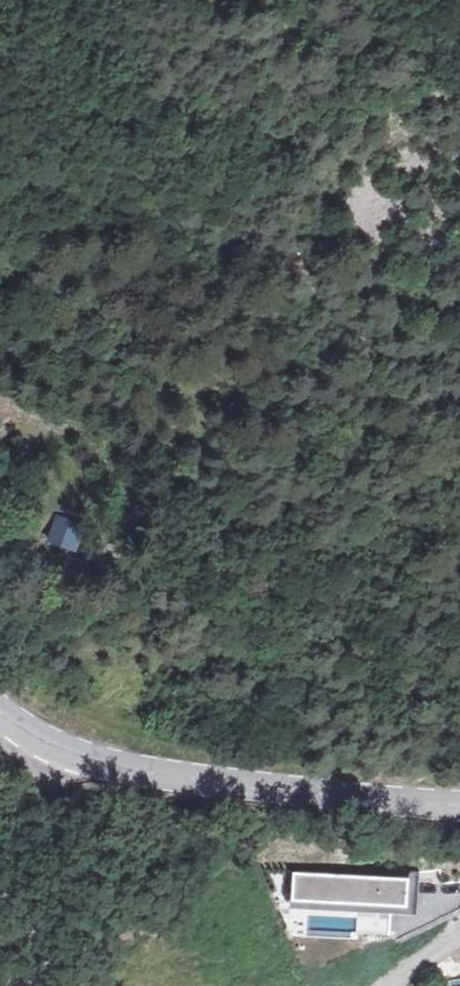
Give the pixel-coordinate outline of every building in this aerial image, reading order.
[(59,517),(49,542),(74,552),(84,526),(59,517)] [(417,882),(296,874),(295,906),(417,914),(417,882)] [(370,914),(367,933),(388,936),(390,917),(370,914)]
